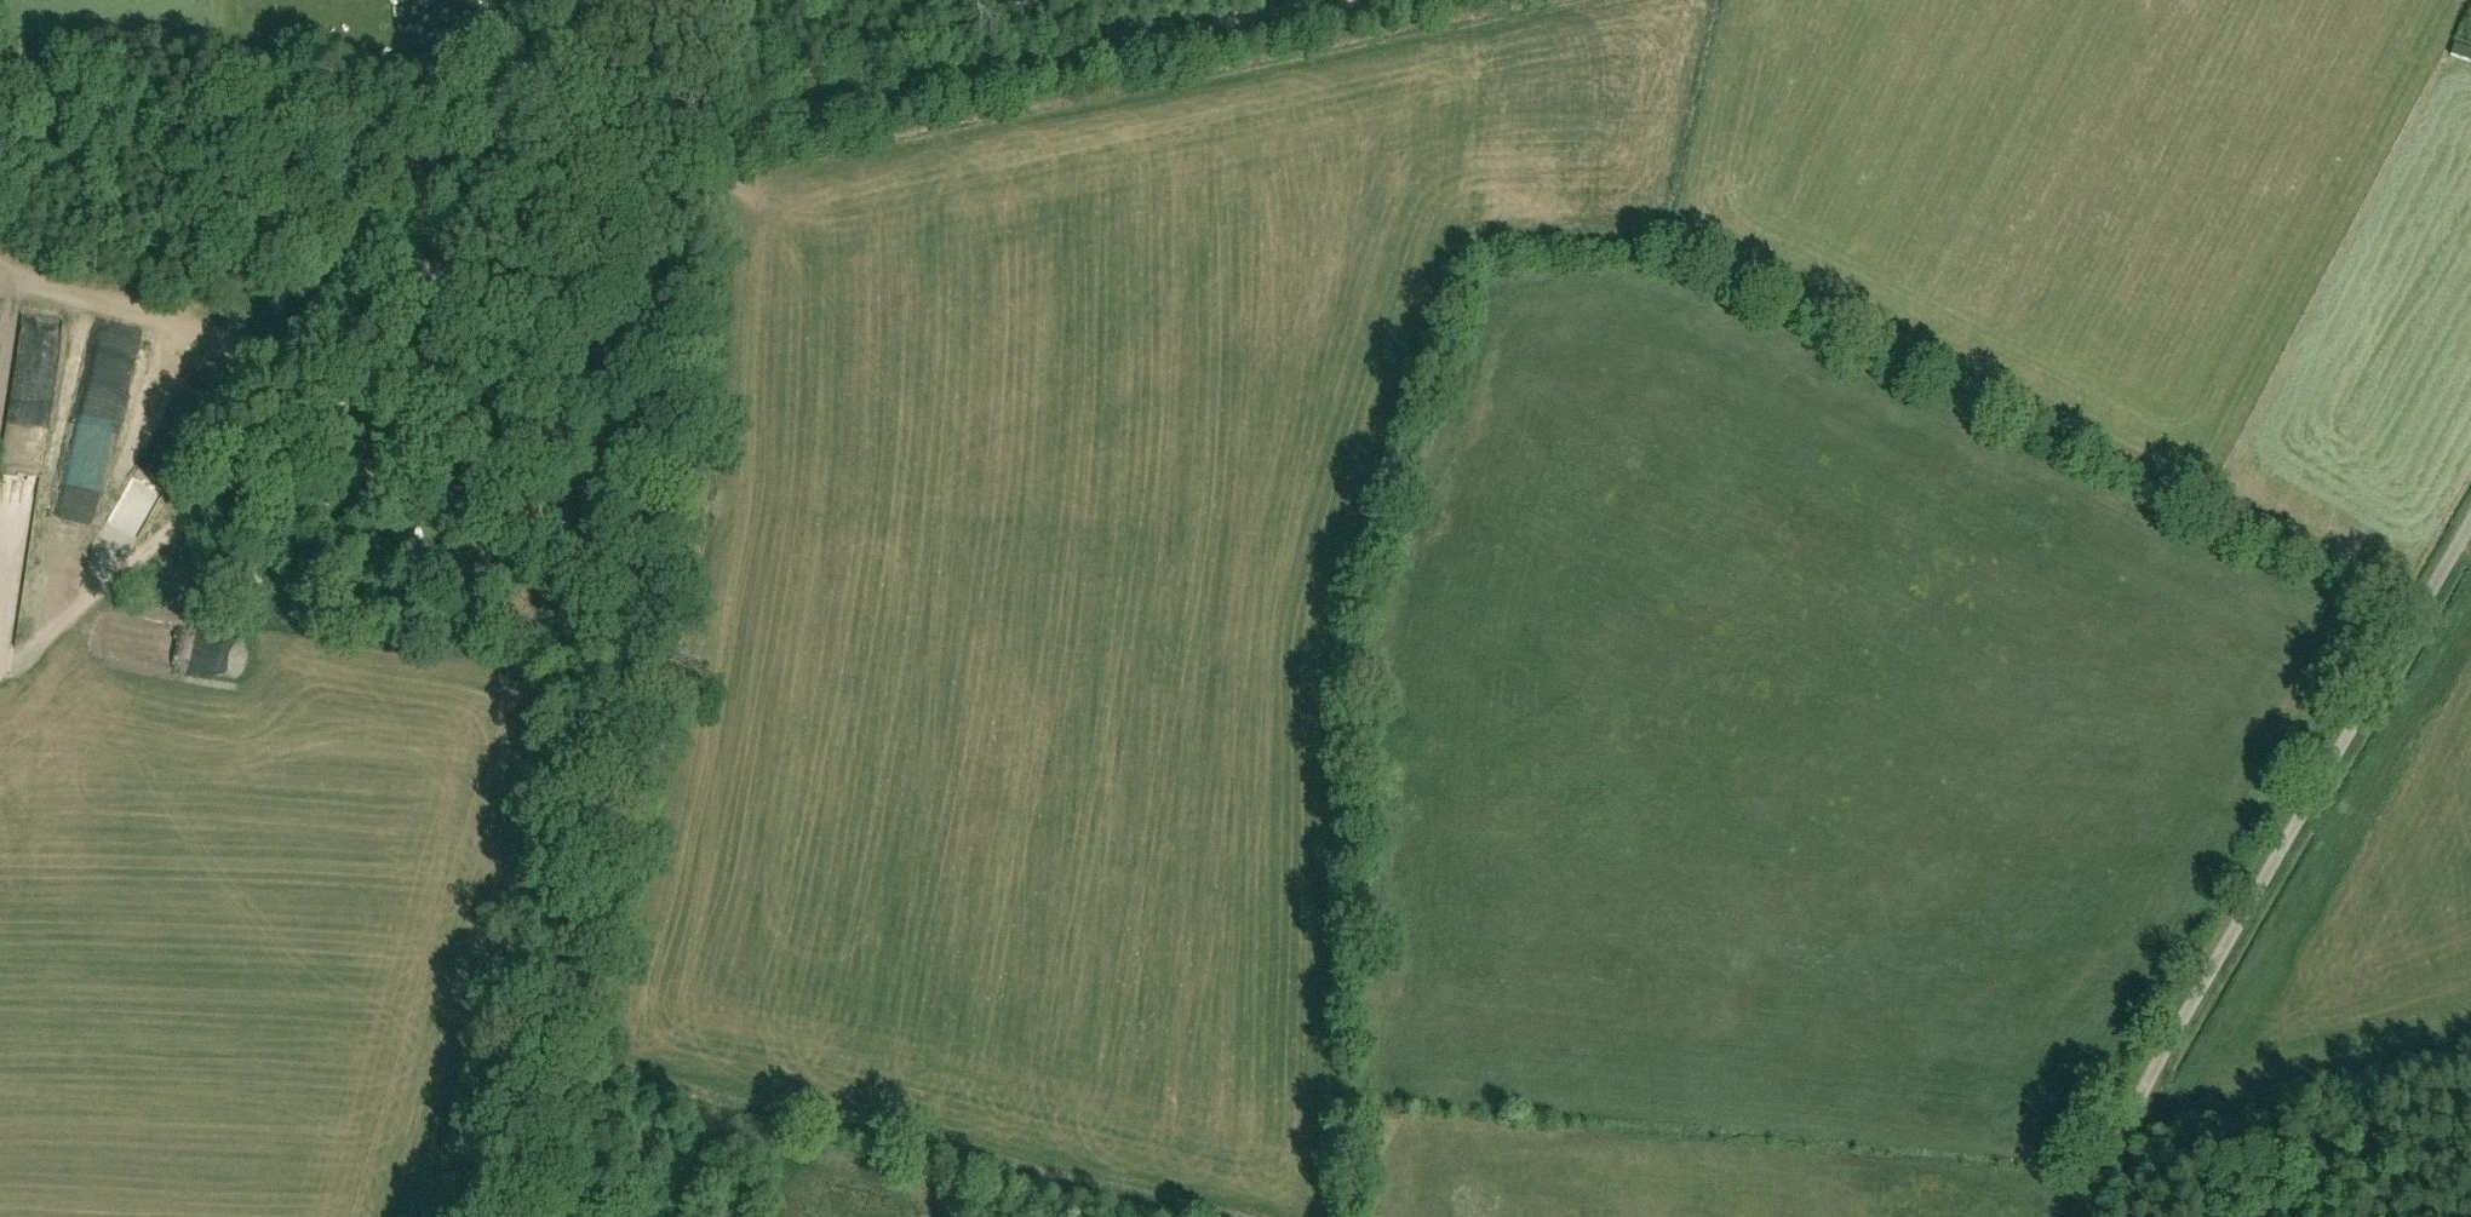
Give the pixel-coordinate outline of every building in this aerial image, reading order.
[(40,463),(55,335),(16,330),(1,459),(40,463)] [(131,512),(162,455),(137,441),(105,499),(131,512)] [(28,494),(0,490),(0,669),(4,669),(28,494)]
